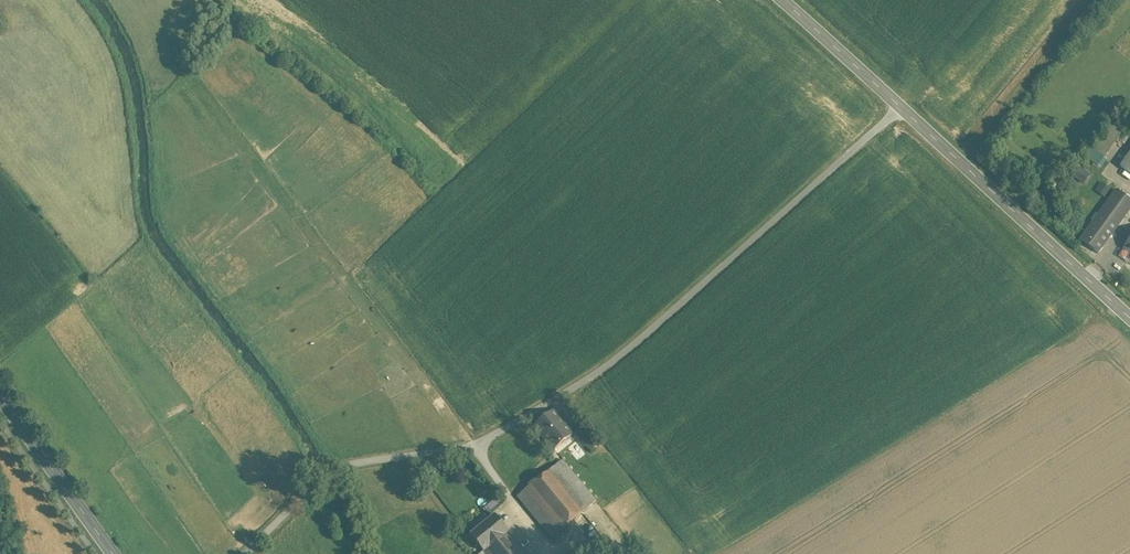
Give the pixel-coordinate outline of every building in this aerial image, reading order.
[(1089,148),(1082,157),(1099,168),(1105,159),(1089,148)] [(1120,166),(1129,174),(1129,153),(1120,166)] [(1084,183),(1088,171),(1076,167),(1072,179),(1084,183)] [(1094,191),(1105,196),(1109,186),(1099,181),(1094,191)] [(1080,240),(1098,253),(1129,209),(1129,201),(1116,191),(1080,240)] [(573,435),(554,412),(544,420),(544,419),(535,426),(545,439),(546,438),(555,450),(573,435)] [(597,446),(581,426),(574,432),(590,451),(597,446)] [(596,501),(563,460),(549,471),(583,513),(596,501)] [(583,513),(549,471),(518,496),(552,537),(561,530),(583,513)] [(494,515),(470,535),(483,552),(484,552),(508,533),(509,533),(494,515)] [(561,530),(552,537),(557,543),(566,536),(561,530)] [(484,552),(486,553),(525,553),(508,533),(484,552)]
